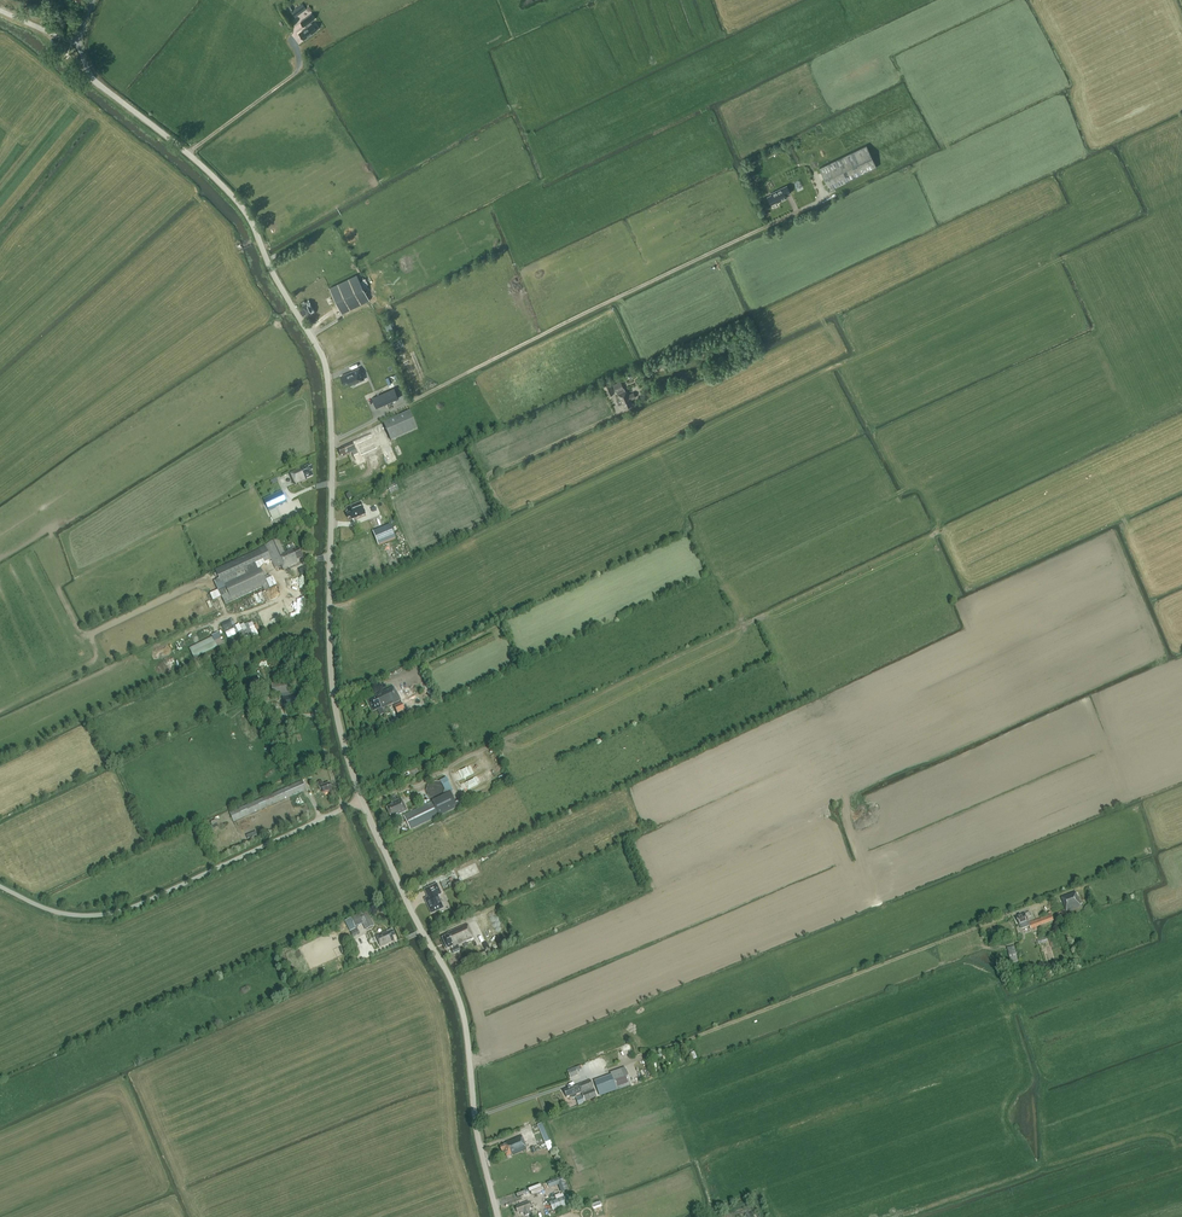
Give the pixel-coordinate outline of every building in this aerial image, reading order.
[(283,6),(288,13),(293,9),(288,3),(283,6)] [(308,27),(300,33),(304,38),(313,32),(313,31),(316,29),(310,21),(307,24),(308,26),(308,27)] [(877,167),(866,145),(819,167),(830,190),(877,167)] [(767,196),(771,203),(777,201),(777,202),(787,197),(785,194),(790,192),(787,185),(782,188),(771,193),(772,194),(767,196)] [(369,299),(357,274),(329,288),(342,313),(369,299)] [(315,311),(308,300),(305,302),(304,300),(301,302),(303,305),(302,305),(303,308),(300,310),(303,315),(306,313),(308,316),(315,311)] [(385,322),(388,330),(394,328),(390,319),(385,322)] [(655,361),(648,364),(651,371),(655,369),(656,371),(659,369),(659,368),(665,365),(661,359),(655,362),(655,361)] [(364,378),(362,375),(359,368),(341,376),(344,384),(349,382),(350,384),(359,380),(364,378)] [(619,404),(622,402),(625,407),(632,404),(630,399),(636,397),(633,392),(629,394),(627,390),(624,391),(625,390),(620,381),(613,384),(616,391),(617,391),(618,394),(617,394),(619,398),(616,400),(619,404)] [(607,396),(615,392),(610,382),(602,385),(607,396)] [(399,397),(395,387),(372,397),(376,407),(399,397)] [(417,429),(410,412),(384,424),(391,441),(417,429)] [(355,441),(342,447),(342,449),(338,450),(341,456),(343,455),(344,456),(352,453),(358,465),(369,460),(366,453),(377,448),(372,436),(356,444),(355,441)] [(397,460),(390,445),(381,449),(388,465),(397,460)] [(313,476),(310,470),(312,469),(310,465),(304,467),(304,466),(289,473),(295,485),(306,480),(306,479),(313,476)] [(387,493),(402,487),(400,483),(386,490),(387,493)] [(286,502),(281,491),(264,499),(269,510),(286,502)] [(384,509),(389,507),(387,499),(377,502),(381,515),(385,514),(384,509)] [(355,517),(365,513),(361,502),(351,507),(352,510),(346,513),(348,518),(351,517),(352,520),(355,518),(355,517)] [(373,526),(371,520),(364,522),(366,528),(373,526)] [(392,539),(386,525),(373,531),(378,545),(392,539)] [(296,550),(295,548),(292,542),(285,545),(288,551),(285,553),(279,539),(265,545),(265,546),(259,548),(265,561),(271,559),(275,568),(281,565),(283,569),(298,562),(297,560),(303,557),(299,548),(296,550)] [(266,581),(260,567),(224,583),(231,597),(266,581)] [(225,630),(236,624),(233,618),(221,623),(225,630)] [(255,636),(259,634),(253,620),(241,625),(240,624),(225,631),(228,637),(238,633),(251,627),(255,636)] [(249,638),(254,636),(251,628),(246,630),(249,638)] [(220,634),(190,646),(194,657),(224,645),(220,634)] [(231,642),(233,646),(245,641),(243,637),(231,642)] [(437,701),(427,680),(420,683),(430,705),(437,701)] [(382,709),(400,700),(396,691),(395,692),(393,687),(375,695),(376,697),(368,700),(373,711),(378,709),(381,715),(384,713),(382,709)] [(397,714),(405,710),(401,702),(393,706),(397,714)] [(272,731),(284,727),(281,719),(270,723),(272,731)] [(229,812),(233,822),(306,789),(302,781),(308,778),(306,775),(301,777),(302,780),(269,795),(229,812)] [(427,789),(427,792),(429,794),(431,796),(434,797),(437,797),(439,796),(442,795),(443,792),(444,790),(445,787),(444,784),(442,782),(440,780),(437,779),(434,779),(432,780),(429,782),(428,784),(427,786),(427,789)] [(328,793),(328,792),(332,791),(330,783),(324,785),(322,781),(318,782),(320,787),(321,787),(324,794),(325,793),(325,794),(328,793)] [(410,830),(439,815),(439,816),(458,807),(462,805),(460,801),(456,803),(452,793),(433,803),(433,802),(404,816),(410,830)] [(428,803),(423,794),(417,797),(422,806),(428,803)] [(392,805),(386,808),(391,818),(395,816),(397,821),(401,819),(400,815),(407,811),(401,798),(391,803),(392,805)] [(475,862),(457,871),(461,880),(480,872),(475,862)] [(432,913),(443,908),(437,896),(441,894),(437,884),(425,890),(428,898),(426,899),(432,913)] [(1082,907),(1076,892),(1062,897),(1067,912),(1082,907)] [(354,924),(355,927),(363,924),(366,930),(375,926),(367,910),(358,914),(358,915),(351,919),(351,918),(345,921),(348,927),(354,924)] [(1068,915),(1066,910),(1057,914),(1058,918),(1068,915)] [(1036,927),(1054,920),(1052,914),(1029,923),(1027,918),(1031,916),(1030,913),(1026,914),(1016,918),(1021,929),(1030,926),(1031,929),(1033,928),(1034,930),(1037,929),(1036,927)] [(448,934),(442,937),(447,949),(453,946),(454,948),(474,938),(467,924),(447,933),(448,934)] [(350,931),(353,937),(360,933),(357,928),(350,931)] [(380,946),(394,940),(392,936),(395,935),(393,931),(392,931),(391,929),(376,936),(380,946)] [(1013,963),(1020,961),(1015,945),(1008,948),(1013,963)] [(495,948),(481,954),(483,958),(497,952),(495,948)] [(576,1067),(568,1071),(570,1077),(578,1074),(576,1067)] [(616,1090),(631,1085),(625,1068),(610,1073),(616,1090)] [(594,1081),(600,1096),(608,1093),(603,1078),(594,1081)] [(578,1085),(581,1092),(582,1095),(580,1096),(581,1100),(584,1099),(585,1101),(597,1096),(591,1080),(579,1084),(578,1085)] [(576,1095),(581,1092),(578,1085),(573,1087),(564,1091),(566,1097),(571,1096),(571,1097),(573,1098),(576,1097),(577,1095),(576,1095)] [(542,1123),(538,1124),(545,1142),(549,1140),(542,1123)] [(507,1156),(511,1154),(512,1155),(527,1149),(522,1136),(507,1142),(507,1143),(500,1146),(502,1151),(504,1150),(507,1156)] [(558,1185),(561,1193),(567,1190),(562,1177),(547,1183),(549,1189),(558,1185)] [(534,1187),(523,1192),(525,1197),(536,1193),(534,1187)] [(549,1202),(553,1211),(569,1205),(565,1196),(549,1202)] [(519,1206),(516,1207),(517,1213),(520,1212),(521,1213),(524,1212),(526,1216),(531,1214),(530,1210),(532,1209),(529,1201),(519,1205),(519,1206)]
